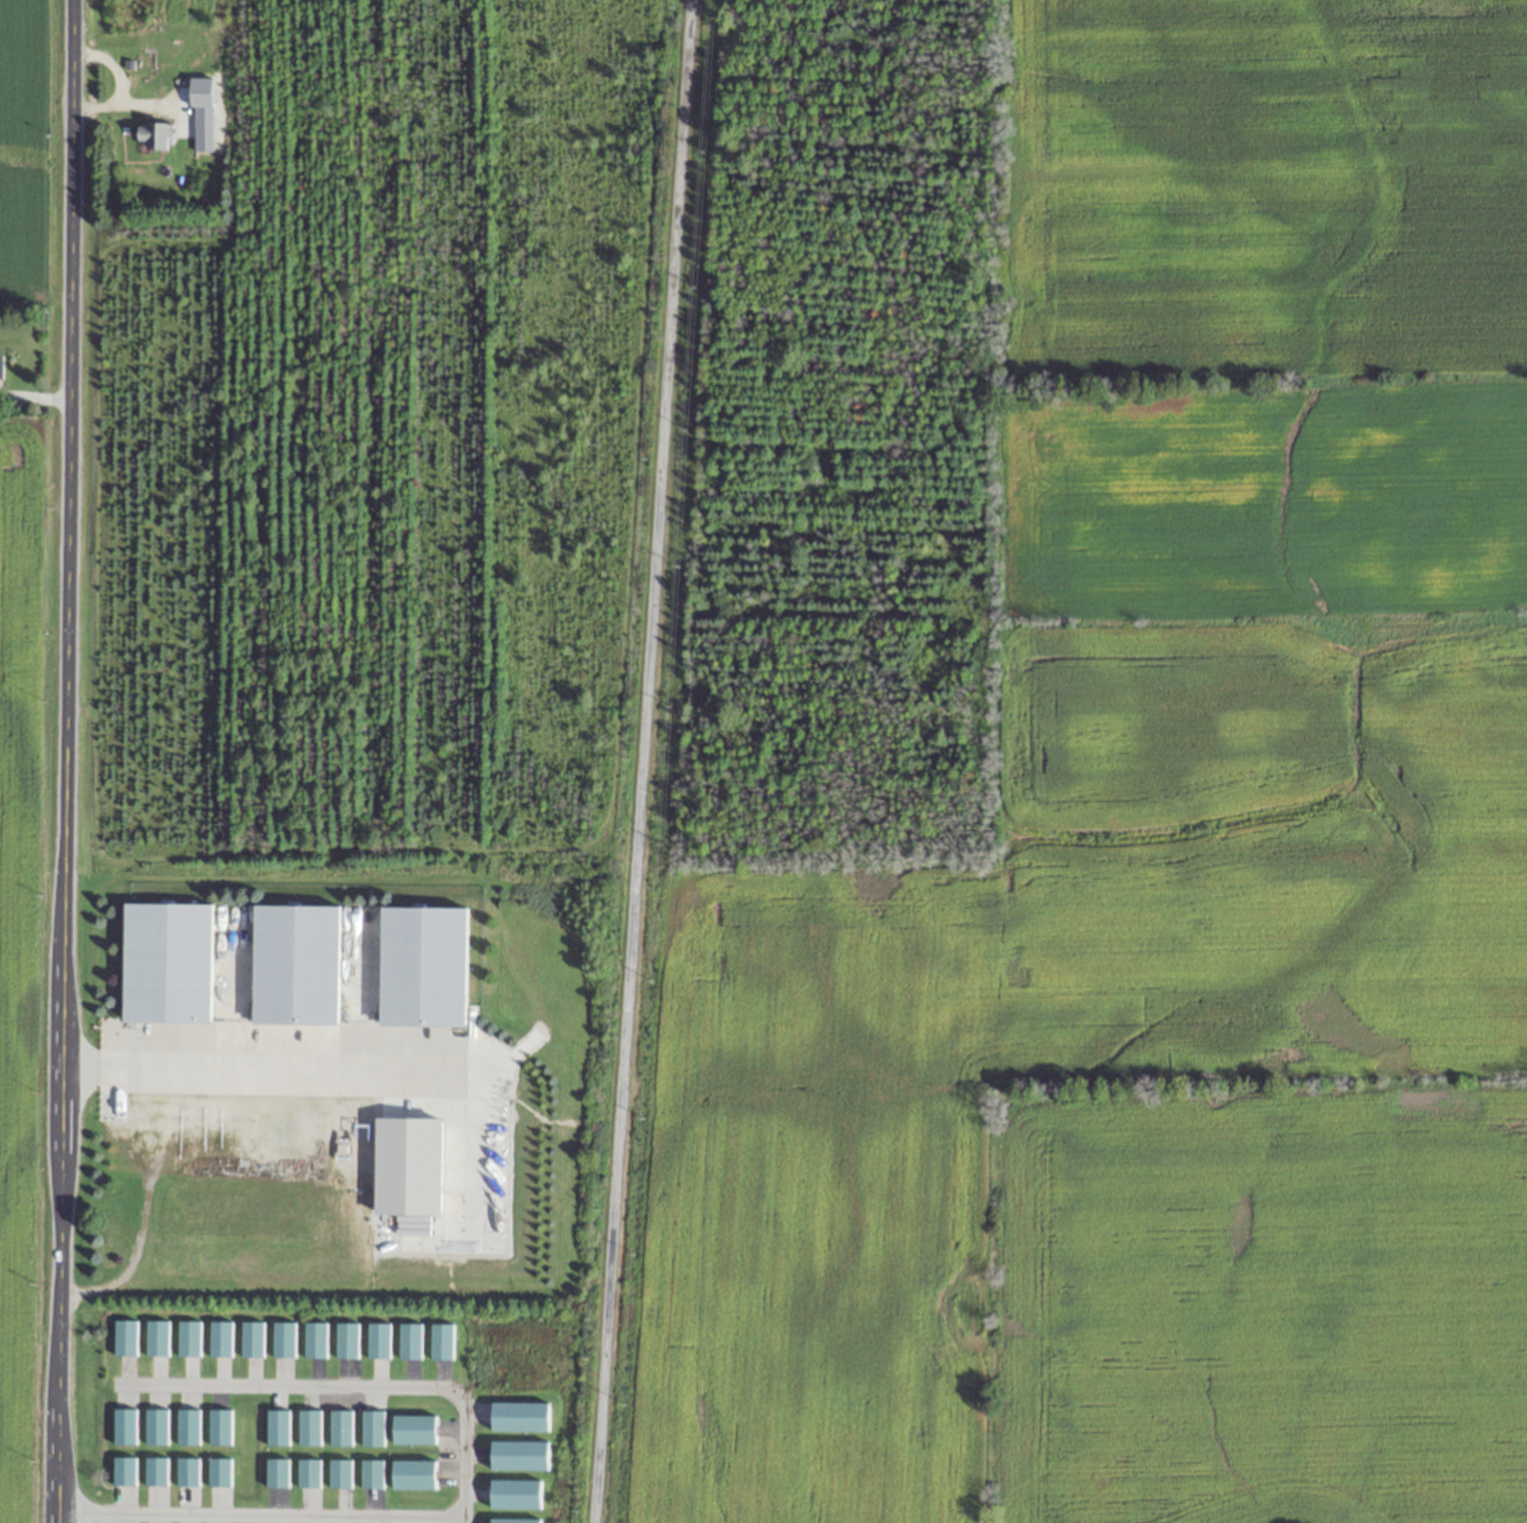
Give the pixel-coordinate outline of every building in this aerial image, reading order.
[(169,123),(138,123),(138,149),(169,149),(169,123)] [(211,905),(124,904),(123,1023),(210,1024),(211,905)] [(339,908),(254,907),(253,1025),(337,1026),(339,908)] [(465,1028),(467,910),(381,909),(380,1027),(465,1028)] [(115,1355),(137,1355),(137,1319),(115,1319),(115,1355)] [(168,1356),(168,1320),(147,1320),(147,1356),(168,1356)] [(199,1320),(178,1320),(178,1356),(199,1356),(199,1320)] [(209,1356),(231,1356),(231,1321),(209,1321),(209,1356)] [(262,1321),(241,1321),(241,1357),(262,1357),(262,1321)] [(273,1322),(273,1357),(294,1357),(294,1322),(273,1322)] [(303,1358),(325,1358),(325,1322),(303,1322),(303,1358)] [(358,1322),(336,1322),(336,1358),(358,1358),(358,1322)] [(389,1358),(389,1323),(367,1323),(367,1358),(389,1358)] [(421,1324),(399,1324),(399,1359),(421,1359),(421,1324)] [(430,1359),(451,1359),(451,1324),(430,1324),(430,1359)] [(547,1403),(491,1403),(491,1432),(547,1432),(547,1403)] [(114,1408),(114,1444),(136,1444),(136,1408),(114,1408)] [(167,1409),(146,1409),(146,1445),(167,1445),(167,1409)] [(199,1445),(199,1409),(177,1409),(177,1445),(199,1445)] [(230,1445),(230,1410),(209,1410),(209,1445),(230,1445)] [(266,1445),(288,1445),(288,1410),(266,1410),(266,1445)] [(298,1446),(319,1446),(319,1410),(298,1410),(298,1446)] [(330,1446),(351,1446),(351,1411),(330,1411),(330,1446)] [(383,1447),(383,1411),(361,1411),(361,1447),(383,1447)] [(435,1416),(393,1416),(393,1445),(435,1445),(435,1416)] [(547,1471),(547,1442),(490,1442),(490,1471),(547,1471)] [(113,1457),(113,1485),(136,1485),(136,1457),(113,1457)] [(166,1485),(166,1457),(145,1457),(145,1485),(166,1485)] [(177,1487),(198,1487),(198,1458),(177,1458),(177,1487)] [(229,1486),(229,1458),(208,1458),(208,1486),(229,1486)] [(265,1488),(288,1488),(288,1459),(265,1459),(265,1488)] [(319,1460),(298,1460),(298,1487),(319,1487),(319,1460)] [(350,1488),(350,1460),(329,1460),(329,1488),(350,1488)] [(383,1461),(361,1461),(361,1489),(383,1489),(383,1461)] [(392,1461),(392,1489),(434,1489),(434,1461),(392,1461)] [(490,1509),(539,1509),(539,1481),(490,1481),(490,1509)]
